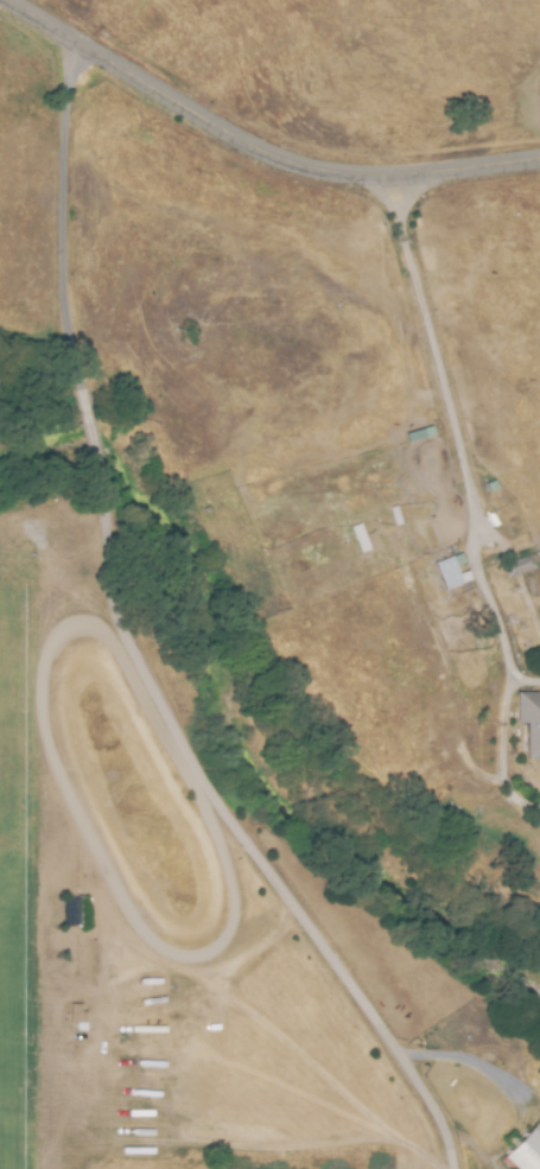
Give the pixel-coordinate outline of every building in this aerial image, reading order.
[(392,508),(398,507),(404,525),(399,526),(392,508)] [(451,548),(463,542),(465,548),(455,554),(451,548)] [(437,564),(453,557),(460,574),(469,572),(472,580),(446,590),(437,564)] [(508,565),(532,557),(535,568),(513,577),(508,565)] [(539,704),(539,761),(527,761),(527,724),(519,724),(519,694),(539,694),(539,704)] [(501,1158),(512,1168),(510,1168),(539,1168),(539,1137),(529,1127),(501,1158)]
